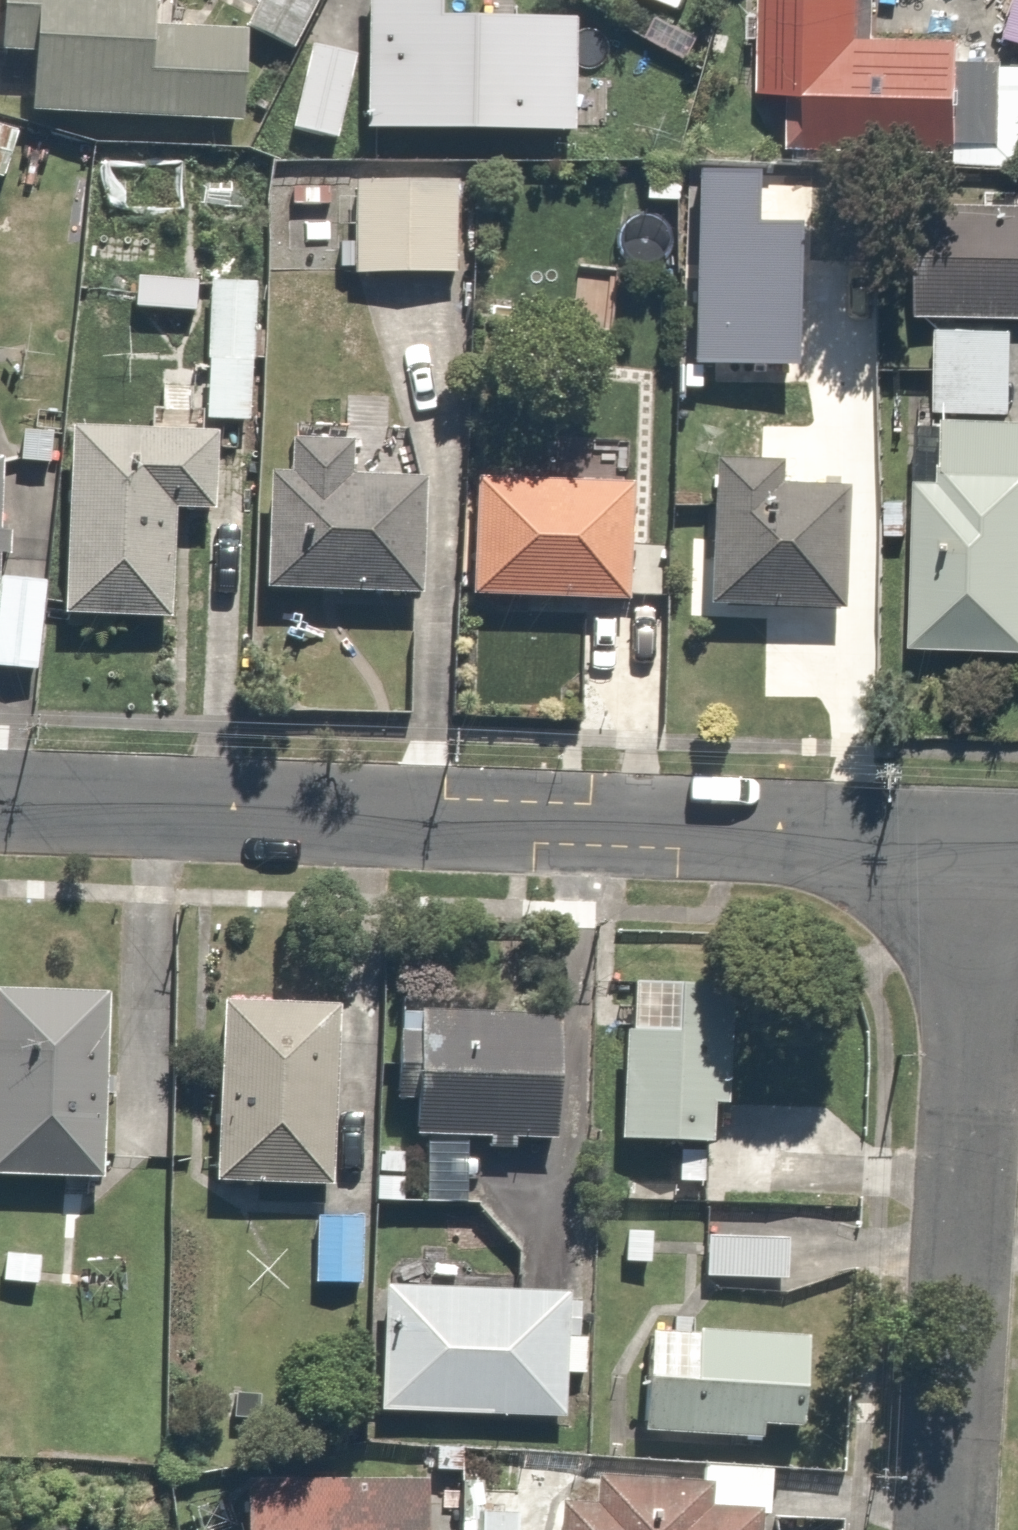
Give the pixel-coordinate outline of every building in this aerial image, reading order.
[(5,47),(39,50),(35,106),(242,118),(247,28),(157,22),(158,0),(8,0),(5,47)] [(251,23),(296,45),(318,0),(262,0),(251,23)] [(367,125),(574,127),(575,18),(445,16),(445,0),(369,0),(367,125)] [(742,83),(787,83),(786,113),(770,113),(769,142),(934,144),(935,33),(866,32),(866,0),(743,0),(742,83)] [(356,52),(314,43),(296,127),(339,136),(356,52)] [(451,184),(341,179),(337,263),(447,268),(451,184)] [(891,194),(888,308),(1017,311),(1017,198),(891,194)] [(775,236),(687,233),(683,359),(771,361),(775,236)] [(199,280),(140,276),(138,303),(197,308),(199,280)] [(257,281),(214,279),(208,417),(251,418),(257,281)] [(1006,319),(920,315),(914,466),(897,466),(891,636),(1012,641),(1017,493),(1017,411),(1002,410),(1006,319)] [(191,501),(195,433),(54,424),(43,601),(150,608),(157,499),(191,501)] [(276,470),(248,469),(245,583),(403,587),(406,473),(322,471),(323,432),(277,431),(276,470)] [(616,478),(458,471),(453,588),(611,595),(616,478)] [(842,483),(708,478),(704,596),(838,601),(842,483)] [(0,577),(0,660),(25,661),(27,577),(0,577)] [(0,985),(0,1170),(90,1175),(100,991),(0,985)] [(705,991),(610,987),(604,1131),(699,1135),(705,991)] [(329,993),(213,989),(206,1176),(321,1181),(329,993)] [(557,1010),(411,1005),(408,1125),(554,1129),(557,1010)] [(722,1146),(668,1143),(666,1173),(695,1175),(694,1198),(719,1199),(722,1146)] [(357,1278),(357,1209),(301,1208),(301,1278),(357,1278)] [(772,1236),(695,1234),(694,1272),(771,1274),(772,1236)] [(0,1249),(0,1288),(38,1289),(39,1251),(0,1249)] [(360,1410),(550,1414),(551,1369),(579,1369),(580,1282),(363,1277),(360,1410)] [(644,1323),(639,1426),(766,1432),(767,1415),(790,1416),(794,1330),(644,1323)] [(254,1388),(206,1385),(203,1422),(251,1426),(254,1388)] [(225,1529),(402,1529),(401,1450),(225,1451),(225,1529)] [(691,1498),(741,1502),(757,1504),(760,1462),(694,1457),(691,1498)] [(539,1490),(535,1529),(738,1529),(741,1502),(691,1498),(678,1497),(680,1473),(582,1464),(579,1493),(539,1490)]
